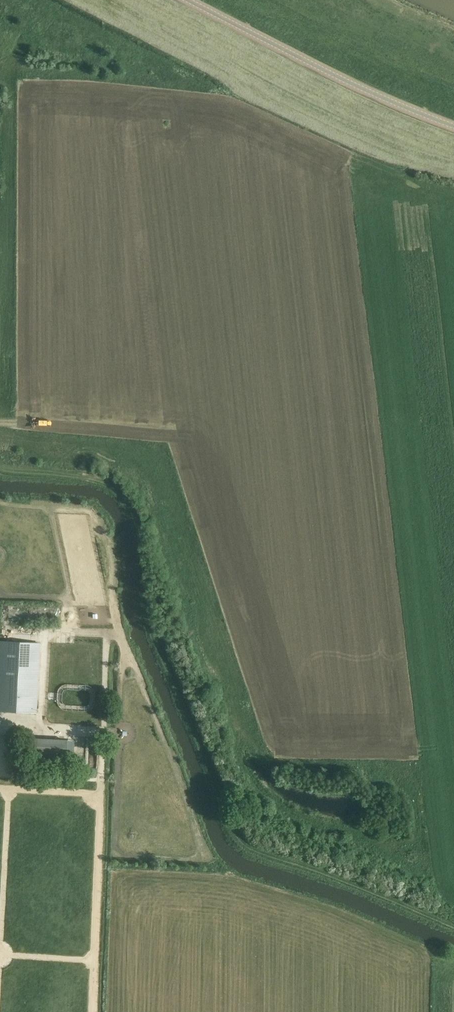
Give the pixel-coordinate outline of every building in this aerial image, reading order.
[(36,713),(40,643),(0,641),(0,711),(36,713)] [(65,760),(66,740),(34,738),(33,758),(65,760)] [(97,753),(97,773),(104,773),(105,753),(97,753)]
